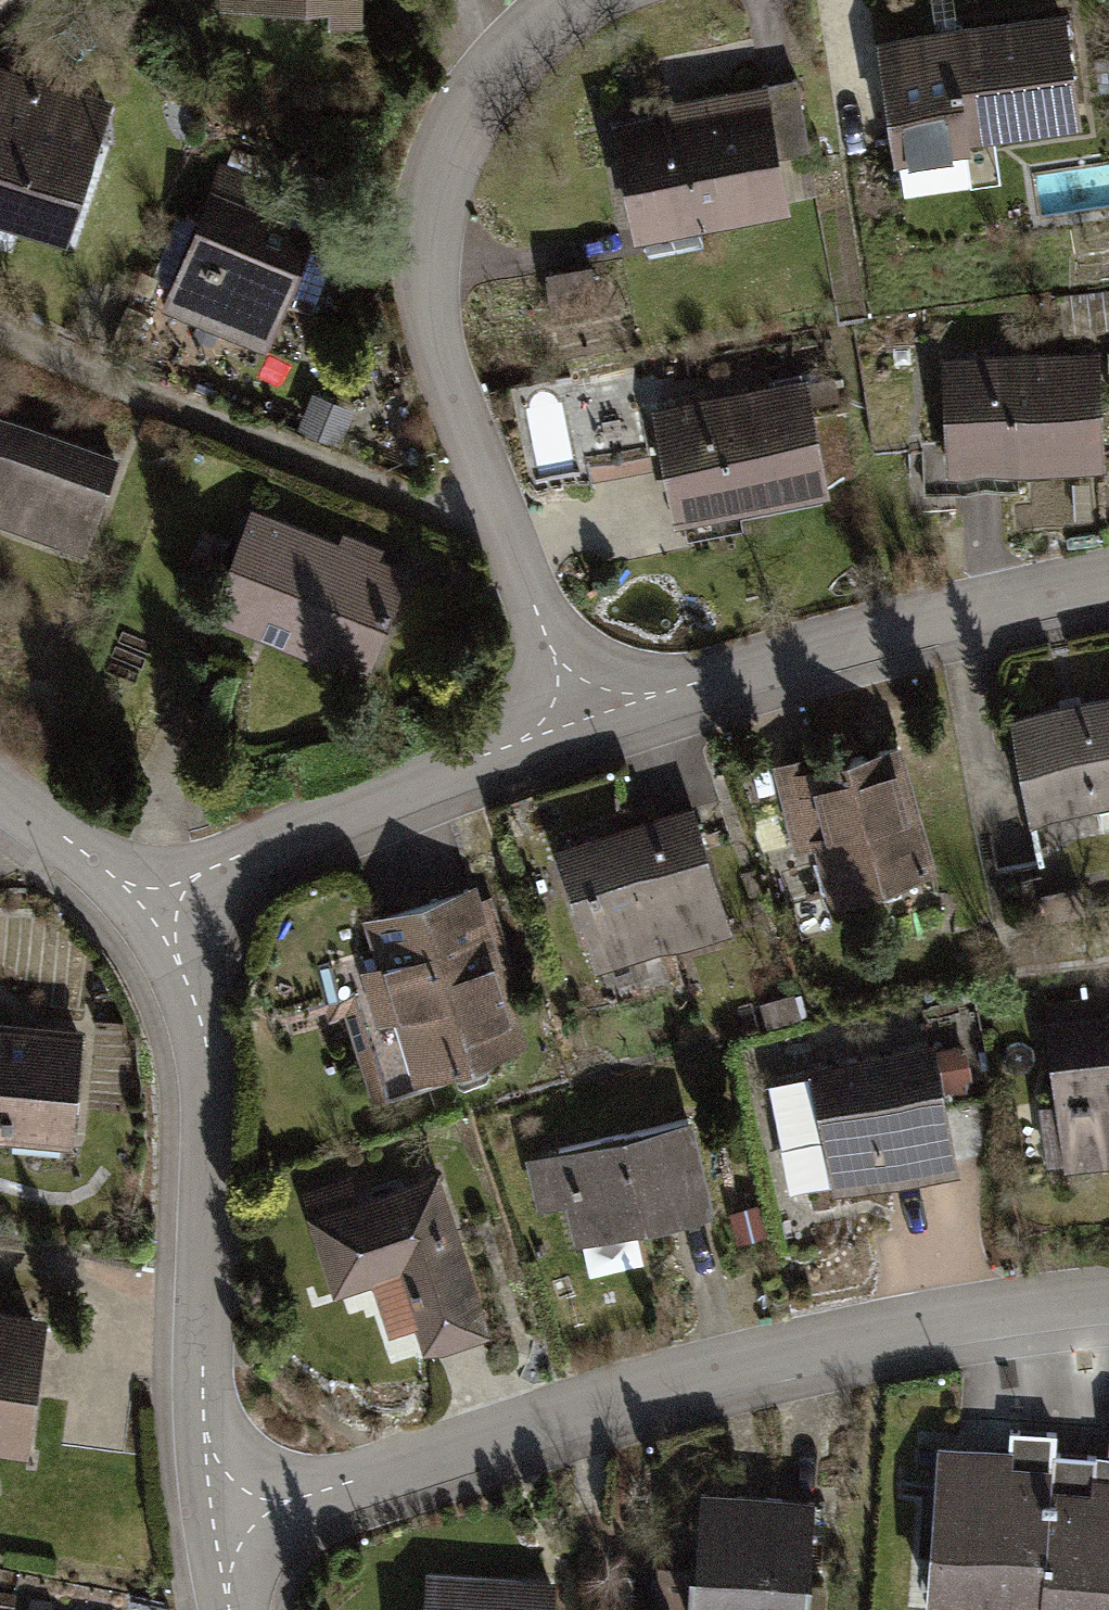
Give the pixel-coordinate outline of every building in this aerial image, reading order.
[(209,2),(316,4),(316,21),(350,22),(351,0),(208,0),(209,2)] [(1059,16),(866,47),(884,166),(1078,136),(1059,16)] [(814,67),(787,70),(794,139),(822,136),(814,67)] [(0,74),(0,225),(57,244),(101,106),(0,74)] [(763,104),(606,131),(624,235),(781,208),(763,104)] [(308,220),(193,185),(154,315),(270,349),(308,220)] [(585,269),(536,278),(544,319),(593,310),(585,269)] [(1094,355),(930,358),(933,469),(1097,465),(1094,355)] [(802,383),(639,413),(660,525),(823,495),(802,383)] [(0,418),(0,533),(80,561),(116,459),(0,418)] [(405,573),(249,514),(208,623),(364,681),(405,573)] [(997,716),(1015,819),(1108,802),(1108,696),(997,716)] [(901,739),(788,765),(820,896),(932,869),(901,739)] [(684,805),(542,848),(579,969),(721,926),(684,805)] [(483,882),(357,918),(403,1077),(465,1059),(458,1032),(520,1014),(483,882)] [(1037,1018),(1052,1169),(1108,1163),(1108,1010),(1037,1018)] [(66,1148),(72,1028),(0,1024),(0,1145),(66,1148)] [(932,1044),(803,1066),(825,1194),(954,1172),(932,1044)] [(688,1118),(517,1156),(539,1254),(710,1216),(688,1118)] [(440,1171),(293,1212),(320,1306),(360,1294),(379,1361),(486,1331),(440,1171)] [(0,1305),(0,1451),(17,1453),(34,1309),(0,1305)] [(925,1450),(916,1609),(1108,1609),(1108,1486),(1045,1483),(1046,1456),(925,1450)] [(683,1498),(677,1609),(800,1609),(805,1504),(683,1498)] [(556,1581),(405,1572),(403,1609),(554,1609),(556,1581)]
